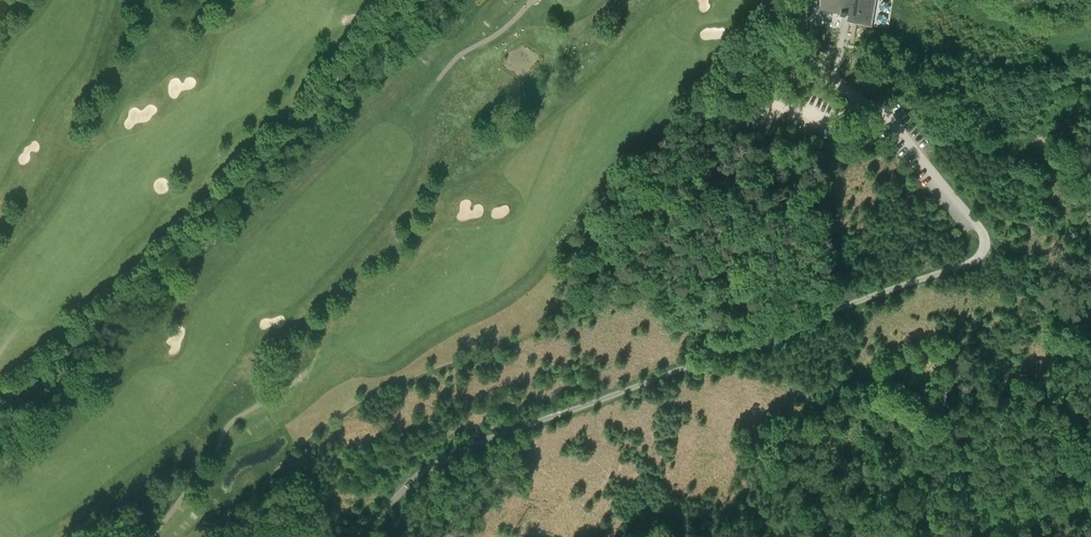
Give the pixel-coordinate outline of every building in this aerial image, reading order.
[(825,10),(826,10),(826,9),(837,11),(837,13),(842,14),(843,12),(851,13),(850,20),(848,19),(848,22),(888,28),(890,18),(893,0),(827,0),(825,10)] [(857,58),(858,69),(869,69),(868,58),(857,58)] [(750,98),(747,108),(743,118),(764,125),(767,115),(770,104),(750,98)]
